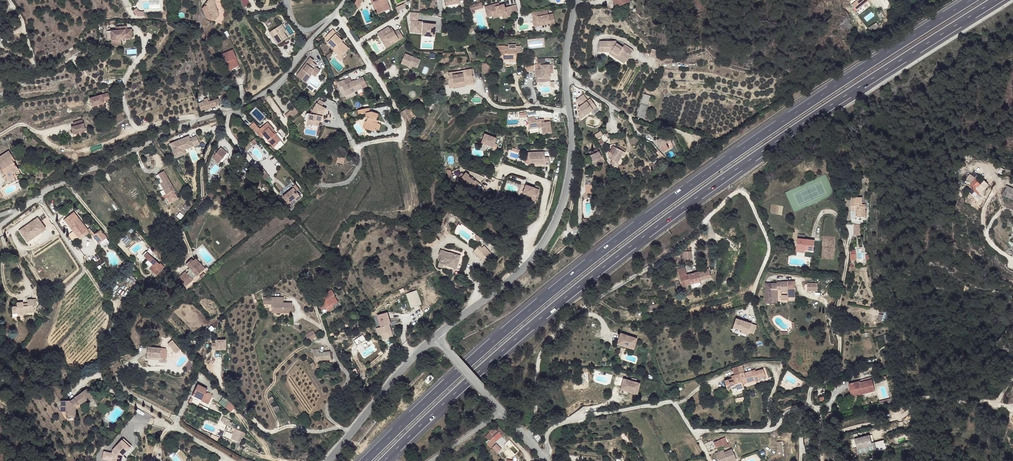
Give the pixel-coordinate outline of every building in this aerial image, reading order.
[(206,18),(209,18),(212,21),(214,19),(215,20),(219,15),(217,10),(214,9),(212,5),(215,3),(214,0),(208,0),(206,3),(207,3),(206,6),(204,6),(202,8),(206,18)] [(363,0),(362,0),(357,0),(354,5),(358,8),(363,0)] [(376,1),(374,2),(377,9),(379,14),(390,9),(386,0),(375,0),(376,1)] [(404,3),(395,7),(397,12),(398,11),(406,8),(404,3)] [(481,3),(469,6),(468,8),(470,14),(474,13),(473,10),(482,8),(481,3)] [(500,6),(496,7),(495,4),(485,7),(487,13),(492,12),(493,16),(502,13),(503,15),(503,18),(512,16),(516,15),(518,11),(516,5),(505,8),(504,5),(500,6)] [(548,15),(547,10),(537,12),(538,17),(535,17),(535,19),(533,20),(534,24),(549,21),(550,24),(550,26),(555,25),(554,14),(548,15)] [(419,13),(411,13),(410,21),(412,21),(411,32),(421,33),(421,30),(423,30),(423,35),(434,36),(435,25),(428,24),(421,24),(422,22),(418,22),(419,13)] [(116,30),(110,31),(111,40),(112,45),(117,45),(116,39),(121,39),(132,38),(131,29),(127,29),(124,30),(124,26),(116,27),(116,30)] [(284,32),(280,26),(270,32),(274,39),(276,37),(278,40),(275,41),(278,44),(288,38),(284,32)] [(395,32),(393,29),(391,30),(390,28),(389,27),(377,34),(384,44),(389,41),(390,43),(398,39),(399,40),(404,38),(399,29),(395,32)] [(340,38),(336,34),(337,33),(333,30),(325,38),(329,41),(328,42),(335,49),(334,50),(341,57),(345,53),(348,50),(341,43),(342,42),(343,41),(340,38)] [(398,39),(390,43),(389,41),(384,44),(386,48),(399,40),(398,39)] [(623,47),(616,43),(616,41),(599,41),(599,52),(611,52),(626,62),(633,50),(625,44),(623,47)] [(349,48),(342,42),(341,43),(348,50),(349,48)] [(516,44),(509,45),(509,46),(505,46),(499,46),(499,50),(500,50),(500,60),(509,60),(509,61),(516,61),(516,55),(517,56),(517,52),(521,52),(521,46),(516,46),(516,44)] [(236,57),(233,49),(220,54),(225,67),(230,66),(231,68),(237,66),(237,65),(234,58),(236,57)] [(626,62),(611,52),(609,54),(624,64),(626,62)] [(420,60),(405,53),(401,64),(409,67),(410,65),(412,66),(414,67),(417,68),(420,60)] [(314,68),(310,66),(314,60),(310,57),(306,63),(296,76),(304,82),(310,74),(310,73),(315,77),(321,71),(315,66),(314,68)] [(489,66),(486,63),(482,63),(482,73),(492,73),(491,66),(489,66)] [(549,65),(535,66),(535,65),(525,65),(525,71),(535,71),(536,78),(550,77),(549,70),(549,65)] [(472,69),(462,71),(463,73),(453,75),(453,72),(448,73),(449,81),(454,81),(455,87),(474,84),(472,69)] [(363,77),(346,85),(344,80),(338,83),(340,88),(342,87),(346,96),(363,88),(361,84),(365,82),(363,77)] [(108,93),(90,98),(92,106),(104,103),(103,101),(110,99),(108,93)] [(647,105),(650,96),(644,94),(641,103),(637,115),(644,117),(648,106),(647,105)] [(584,95),(577,99),(581,105),(578,107),(581,110),(578,112),(578,116),(580,118),(597,108),(591,100),(588,101),(585,103),(584,101),(587,99),(584,95)] [(218,98),(209,102),(208,100),(205,101),(199,103),(201,110),(217,105),(216,103),(220,102),(218,98)] [(326,109),(317,104),(311,114),(310,114),(307,125),(318,127),(319,122),(321,122),(322,116),(326,109)] [(417,114),(412,106),(408,109),(410,112),(413,117),(417,114)] [(299,113),(295,107),(285,115),(290,121),(299,113)] [(379,114),(372,112),(370,112),(369,108),(358,110),(359,115),(366,114),(366,117),(368,118),(367,121),(368,122),(366,129),(372,131),(372,129),(375,130),(376,130),(379,124),(377,123),(375,122),(376,120),(379,114)] [(410,112),(408,109),(407,108),(401,112),(404,117),(410,112)] [(413,117),(410,112),(404,117),(406,121),(413,117)] [(541,123),(540,119),(535,120),(535,116),(527,117),(529,129),(542,127),(543,133),(546,132),(547,134),(552,133),(550,121),(544,122),(541,123)] [(85,130),(82,119),(73,122),(74,126),(71,127),(73,134),(85,130)] [(274,130),(268,123),(260,129),(254,123),(250,126),(254,132),(255,131),(261,138),(264,135),(268,140),(274,147),(278,144),(278,143),(281,140),(276,133),(275,134),(273,132),(274,130)] [(496,138),(485,134),(482,143),(493,147),(492,150),(495,151),(498,144),(494,143),(496,138)] [(608,139),(605,134),(597,139),(600,144),(608,139)] [(672,144),(667,134),(657,140),(663,150),(663,152),(673,146),(672,144)] [(700,138),(693,135),(691,138),(702,144),(704,140),(700,137),(700,138)] [(189,136),(170,144),(175,158),(182,155),(179,148),(186,145),(187,147),(192,145),(192,146),(199,143),(196,136),(190,139),(189,136)] [(656,147),(653,144),(650,146),(656,152),(658,150),(659,150),(656,147)] [(187,147),(186,145),(179,148),(182,155),(186,153),(184,150),(193,147),(192,146),(192,145),(187,147)] [(625,152),(613,146),(608,155),(610,156),(609,158),(612,160),(610,163),(612,164),(611,167),(616,169),(619,165),(622,164),(625,158),(625,152)] [(226,151),(221,147),(215,155),(212,158),(219,163),(221,160),(223,157),(224,156),(222,155),(226,152),(226,151)] [(517,159),(520,150),(511,147),(509,156),(517,159)] [(602,155),(601,156),(598,149),(594,150),(595,153),(589,156),(595,169),(603,166),(601,162),(604,161),(602,157),(603,157),(602,155)] [(9,151),(0,157),(0,166),(1,168),(0,168),(0,170),(4,176),(11,171),(13,174),(18,170),(13,161),(15,160),(9,151)] [(545,152),(524,152),(525,163),(530,164),(530,163),(534,163),(545,162),(545,164),(545,165),(549,165),(549,157),(545,157),(545,152)] [(267,173),(262,167),(259,169),(261,171),(258,173),(262,177),(267,173)] [(13,174),(11,171),(4,176),(7,181),(14,176),(13,174)] [(164,171),(159,174),(163,181),(168,179),(164,171)] [(461,173),(457,178),(466,186),(468,184),(471,187),(472,186),(476,189),(480,183),(476,180),(475,181),(469,176),(469,175),(466,173),(464,175),(461,173)] [(972,192),(981,184),(978,182),(979,180),(975,178),(972,182),(968,186),(967,189),(969,189),(972,192)] [(174,189),(168,179),(163,181),(166,186),(170,192),(174,189)] [(163,181),(160,183),(167,194),(170,192),(166,186),(163,181)] [(299,189),(295,185),(292,187),(294,188),(283,197),(291,206),(295,203),(297,201),(295,198),(299,195),(297,192),(299,189)] [(535,188),(526,185),(523,194),(532,197),(531,200),(535,201),(539,191),(535,190),(535,188)] [(1012,199),(1012,189),(1004,186),(1001,196),(1012,199)] [(215,196),(212,193),(206,197),(210,202),(212,199),(212,198),(215,196)] [(865,217),(865,206),(862,206),(862,197),(852,197),(852,206),(852,219),(856,219),(856,217),(865,217)] [(87,229),(73,212),(68,216),(64,219),(78,237),(83,234),(87,230),(88,230),(87,229)] [(37,219),(19,231),(30,247),(45,237),(45,230),(37,219)] [(107,237),(100,229),(94,234),(92,236),(99,244),(107,237)] [(89,232),(87,230),(83,234),(78,237),(80,240),(89,232)] [(435,236),(425,244),(429,249),(439,241),(435,236)] [(814,251),(815,240),(805,239),(798,238),(796,249),(805,250),(814,251)] [(478,248),(473,252),(481,261),(486,256),(478,248)] [(869,258),(869,255),(865,255),(865,248),(856,249),(857,259),(869,258)] [(460,256),(443,251),(441,260),(440,259),(438,267),(443,268),(443,267),(444,265),(453,267),(456,268),(460,256)] [(692,259),(691,251),(683,251),(683,259),(692,259)] [(159,264),(154,259),(150,262),(152,265),(149,268),(156,275),(164,267),(160,263),(159,264)] [(201,272),(197,267),(198,266),(193,261),(191,259),(186,264),(189,268),(191,269),(188,271),(187,273),(185,272),(177,280),(185,288),(193,280),(192,279),(196,275),(197,276),(201,272)] [(205,269),(195,259),(193,261),(198,266),(197,267),(201,272),(205,269)] [(700,281),(711,277),(709,269),(697,272),(687,275),(685,267),(677,269),(682,286),(691,284),(700,282),(700,281)] [(795,297),(795,286),(793,286),(788,286),(788,282),(781,282),(781,284),(777,284),(777,283),(771,283),(772,303),(777,303),(777,289),(781,289),(781,291),(788,291),(788,295),(788,297),(795,297)] [(818,291),(818,283),(807,283),(807,291),(818,291)] [(338,302),(334,295),(335,295),(331,289),(321,297),(324,302),(326,300),(326,301),(320,306),(323,310),(326,308),(328,311),(334,307),(333,305),(338,302)] [(416,290),(406,293),(411,308),(422,304),(416,290)] [(284,303),(284,297),(263,297),(263,304),(272,304),(272,308),(282,308),(282,313),(292,313),(292,303),(284,303)] [(28,306),(23,306),(23,303),(23,302),(16,303),(17,306),(12,306),(12,313),(17,313),(17,314),(33,312),(33,305),(32,299),(27,300),(27,303),(28,306)] [(45,307),(40,304),(36,309),(41,312),(45,307)] [(889,323),(892,309),(886,307),(884,315),(879,314),(878,320),(889,323)] [(753,334),(756,325),(736,319),(733,328),(741,330),(741,332),(748,335),(749,333),(753,334)] [(391,331),(389,325),(387,325),(386,322),(383,323),(384,326),(376,328),(378,333),(381,332),(382,334),(384,333),(387,332),(391,331)] [(316,337),(315,333),(310,332),(305,335),(308,341),(316,337)] [(634,349),(637,338),(621,333),(617,344),(624,346),(634,349)] [(172,340),(168,343),(176,353),(180,349),(172,340)] [(225,340),(216,340),(216,343),(212,343),(212,350),(225,350),(225,340)] [(166,349),(148,347),(147,356),(160,358),(159,362),(166,362),(167,353),(166,349)] [(330,351),(319,352),(319,349),(313,349),(315,361),(331,359),(330,351)] [(862,366),(878,362),(877,358),(861,362),(862,366)] [(758,378),(765,376),(763,369),(756,371),(752,372),(752,371),(744,373),(747,383),(755,380),(755,382),(759,381),(758,378)] [(744,373),(743,372),(739,374),(734,375),(731,376),(732,378),(724,381),(727,389),(731,388),(732,391),(736,389),(737,391),(744,389),(743,384),(747,383),(744,373)] [(875,391),(872,377),(866,379),(866,381),(863,382),(862,380),(862,379),(858,380),(859,382),(849,384),(851,394),(862,391),(863,394),(875,391)] [(637,394),(640,383),(624,379),(621,389),(637,394)] [(207,389),(198,384),(192,396),(208,404),(210,400),(205,397),(207,393),(206,392),(207,389)] [(92,398),(86,389),(81,392),(81,393),(74,398),(74,399),(70,401),(69,400),(61,401),(61,406),(61,412),(67,411),(67,415),(73,415),(73,406),(77,403),(78,405),(79,405),(86,400),(87,401),(92,398)] [(229,401),(224,406),(229,411),(234,406),(229,401)] [(76,416),(75,407),(78,405),(77,403),(73,406),(73,415),(67,415),(68,417),(75,417),(76,417),(76,416)] [(230,420),(223,417),(221,420),(225,422),(224,423),(230,425),(231,422),(230,421),(230,420)] [(498,432),(500,430),(501,430),(503,428),(498,426),(496,429),(493,426),(488,430),(491,433),(486,437),(490,441),(487,444),(490,447),(497,440),(495,438),(494,436),(498,432)] [(244,433),(232,428),(231,430),(233,431),(231,438),(239,442),(239,441),(240,442),(244,433)] [(816,441),(818,436),(821,437),(822,434),(818,434),(812,432),(810,439),(816,441)] [(885,447),(884,440),(872,443),(870,435),(855,439),(857,449),(873,446),(873,450),(885,447)] [(728,446),(724,437),(714,442),(716,448),(723,445),(724,447),(728,446)] [(123,438),(112,450),(112,453),(110,460),(121,460),(123,455),(132,445),(123,438)] [(498,453),(502,449),(496,443),(492,447),(498,453)] [(732,449),(725,452),(723,450),(715,453),(718,460),(724,460),(728,460),(732,460),(736,459),(732,449)] [(112,453),(104,451),(102,459),(110,460),(112,453)]
